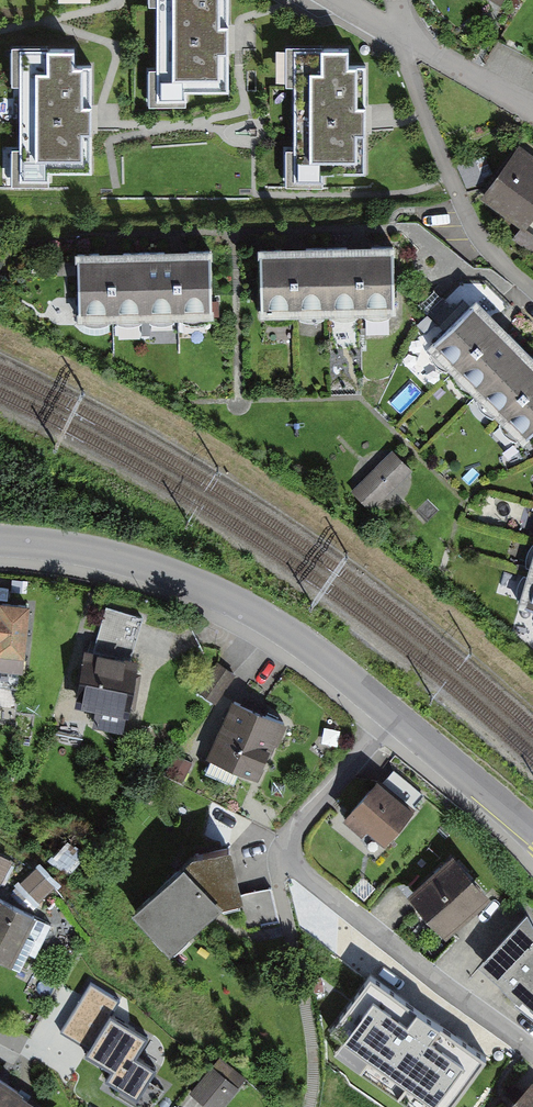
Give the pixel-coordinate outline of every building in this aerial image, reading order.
[(148,102),(187,102),(187,92),(228,92),(228,0),(147,0),(155,0),(154,63),(148,63),(148,102)] [(12,144),(14,183),(50,182),(50,166),(94,164),(91,58),(74,58),(74,36),(11,38),(12,79),(19,79),(21,144),(12,144)] [(288,142),(288,182),(325,182),(325,168),(368,167),(367,57),(348,57),(347,38),(286,39),(286,79),(293,79),(294,142),(288,142)] [(478,203),(517,229),(530,210),(532,212),(532,173),(530,170),(532,165),(532,159),(516,148),(478,203)] [(395,309),(393,244),(360,245),(362,310),(395,309)] [(362,310),(360,245),(326,246),(328,311),(362,310)] [(328,311),(326,246),(292,247),(294,312),(328,311)] [(292,247),(259,248),(261,313),(294,312),(292,247)] [(211,314),(209,249),(175,250),(177,315),(211,314)] [(177,315),(175,250),(142,251),(144,316),(177,315)] [(144,316),(142,251),(108,252),(110,317),(144,316)] [(108,252),(75,253),(76,318),(110,317),(108,252)] [(498,328),(475,305),(429,352),(451,374),(498,328)] [(475,398),(521,352),(498,328),(451,374),(475,398)] [(532,387),(532,363),(521,352),(475,398),(499,422),(532,387)] [(532,433),(532,387),(499,422),(522,445),(532,433)] [(411,469),(391,449),(350,490),(370,510),(411,469)] [(532,574),(522,607),(532,611),(532,575),(532,574)] [(0,598),(0,653),(25,655),(29,600),(0,598)] [(137,655),(88,645),(77,704),(126,713),(137,655)] [(220,702),(235,670),(219,663),(204,694),(220,702)] [(284,719),(230,699),(210,753),(265,773),(284,719)] [(365,827),(383,843),(414,806),(377,774),(342,815),(361,831),(365,827)] [(186,853),(188,867),(221,901),(241,894),(232,844),(186,853)] [(488,893),(453,853),(409,892),(444,932),(488,893)] [(0,854),(0,883),(4,885),(15,861),(0,854)] [(188,867),(182,861),(130,910),(168,951),(221,901),(188,867)] [(269,889),(241,894),(248,930),(276,925),(269,889)] [(0,901),(0,957),(23,968),(45,922),(0,901)] [(527,908),(478,962),(519,999),(522,996),(532,1006),(532,919),(527,908)] [(403,991),(368,1031),(404,1061),(438,1021),(403,991)] [(213,1063),(190,1090),(210,1106),(220,1106),(239,1085),(213,1063)] [(0,1077),(0,1106),(46,1106),(0,1077)] [(532,1078),(505,1106),(532,1106),(532,1078)]
